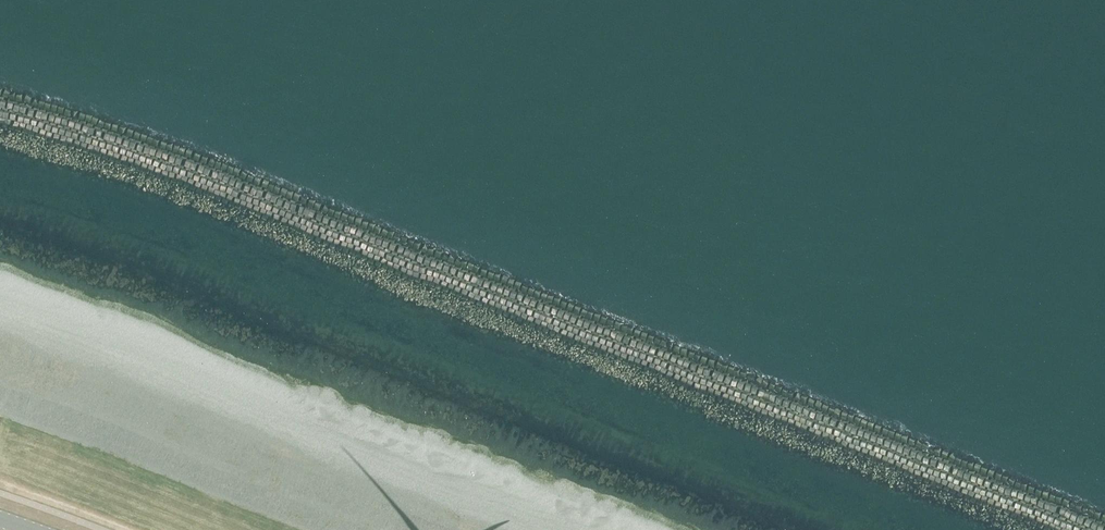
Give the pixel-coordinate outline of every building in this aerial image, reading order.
[(153,141),(145,143),(148,154),(156,151),(153,141)]
